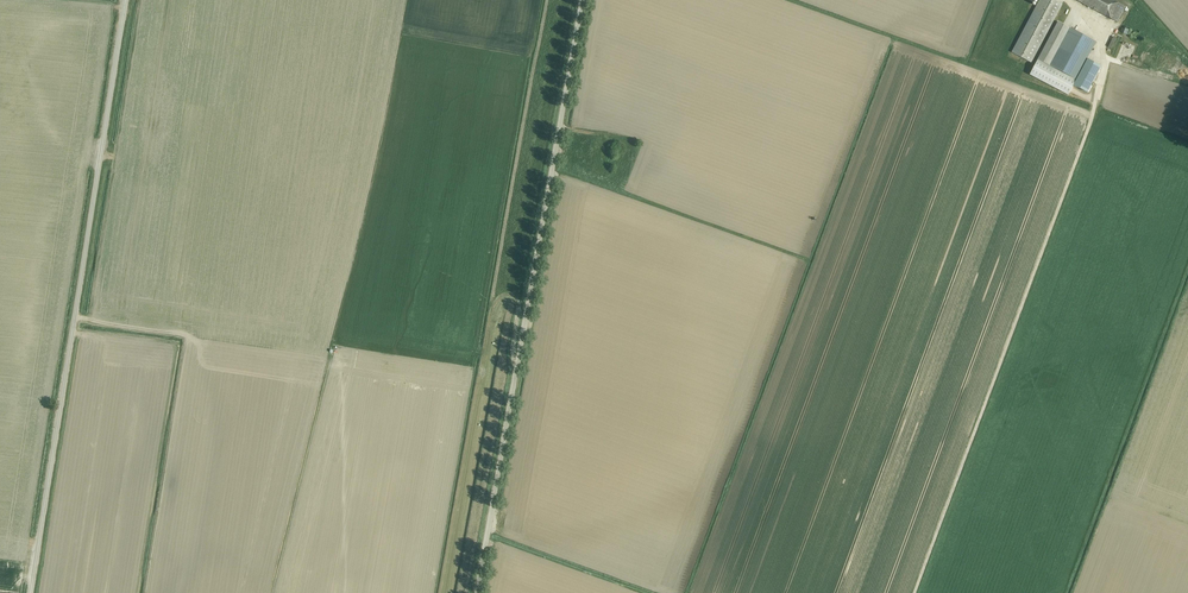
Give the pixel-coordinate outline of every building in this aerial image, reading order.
[(1053,0),(1040,0),(1012,54),(1032,64),(1063,5),(1053,0)] [(1112,0),(1076,0),(1118,23),(1126,7),(1112,0)] [(1057,22),(1038,60),(1051,67),(1076,80),(1096,42),(1071,29),(1057,22)] [(1113,37),(1108,47),(1111,49),(1116,38),(1113,37)] [(1130,62),(1137,46),(1125,40),(1118,57),(1130,62)] [(1076,80),(1073,86),(1076,87),(1082,90),(1087,93),(1088,93),(1098,72),(1101,66),(1098,64),(1092,61),(1087,59),(1076,80)] [(1035,66),(1030,75),(1041,81),(1068,95),(1069,93),(1076,80),(1038,60),(1035,66)]
